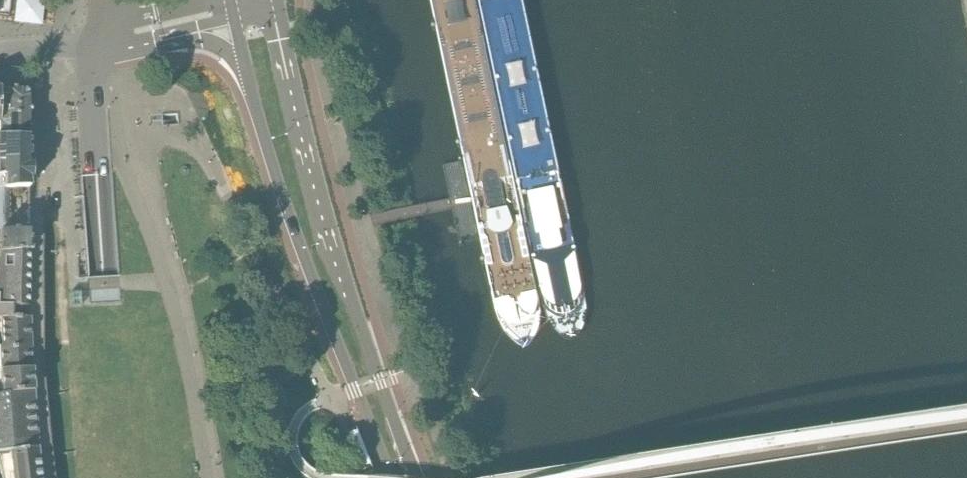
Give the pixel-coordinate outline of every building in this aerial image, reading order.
[(30,136),(30,97),(22,88),(0,90),(0,116),(9,116),(7,136),(30,136)] [(30,161),(29,148),(30,136),(7,136),(0,136),(0,161),(30,161)] [(9,189),(29,190),(30,161),(0,161),(0,190),(9,189)] [(28,247),(28,245),(28,241),(28,237),(28,233),(28,231),(8,231),(9,189),(0,190),(0,252),(28,252),(28,247)] [(17,308),(27,309),(28,252),(0,252),(0,307),(17,308)] [(71,307),(81,306),(80,292),(70,293),(71,307)] [(0,347),(29,348),(28,318),(17,318),(17,308),(0,307),(0,338),(0,347)] [(30,370),(29,348),(0,347),(0,372),(30,370)] [(0,372),(0,395),(32,393),(30,370),(0,372)] [(36,450),(34,414),(32,393),(0,395),(0,472),(1,477),(39,477),(36,450)]
